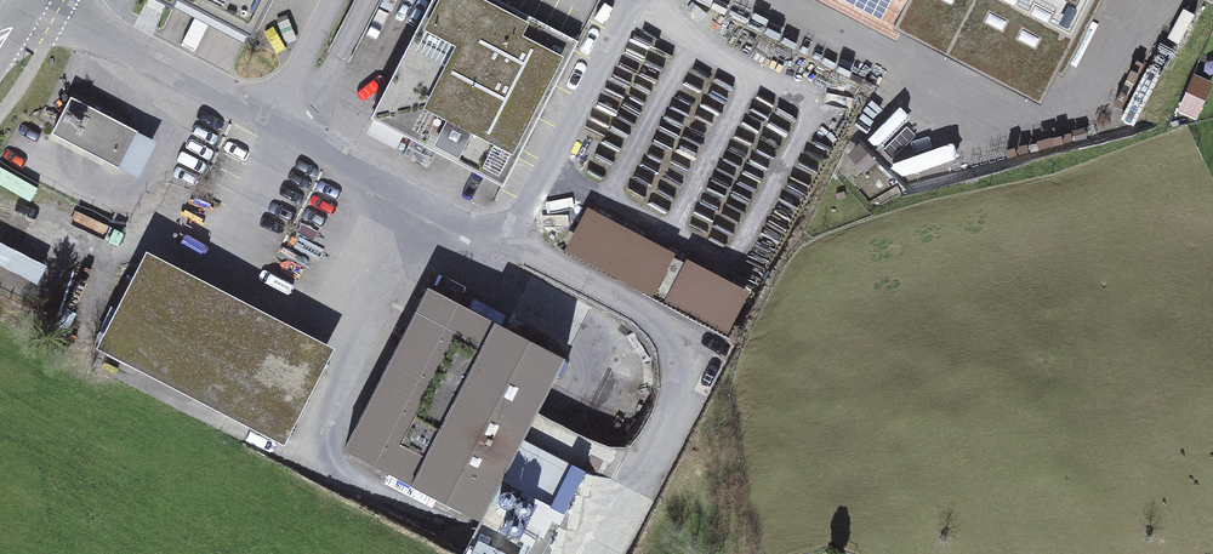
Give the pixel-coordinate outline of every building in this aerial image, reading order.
[(167,6),(173,9),(178,0),(170,0),(167,6)] [(253,34),(271,0),(186,0),(253,34)] [(496,0),(432,0),(371,118),(503,186),(577,42),(496,0)] [(890,35),(899,17),(908,0),(822,0),(890,35)] [(899,17),(950,44),(974,0),(908,0),(899,17)] [(953,45),(1034,87),(1045,66),(1062,74),(1100,0),(976,0),(953,45)] [(1182,111),(1202,118),(1212,87),(1212,82),(1195,76),(1182,111)] [(51,134),(118,169),(137,131),(70,96),(51,134)] [(157,141),(137,131),(118,169),(137,178),(157,141)] [(589,207),(566,251),(656,298),(679,254),(589,207)] [(41,284),(49,262),(0,244),(0,268),(41,284)] [(730,333),(751,291),(686,260),(666,302),(730,333)] [(284,433),(322,360),(143,268),(105,341),(284,433)] [(412,485),(496,322),(428,288),(344,450),(412,485)] [(454,404),(522,439),(564,357),(496,322),(454,404)] [(545,334),(524,324),(521,330),(541,340),(545,334)] [(432,445),(500,480),(508,466),(522,439),(454,404),(432,445)] [(500,480),(432,445),(412,485),(480,520),(500,480)] [(572,464),(550,505),(522,490),(508,518),(502,530),(530,545),(525,553),(561,553),(566,531),(577,530),(583,497),(590,497),(593,475),(572,464)] [(508,466),(500,480),(480,520),(462,553),(525,553),(530,545),(502,530),(508,518),(496,512),(517,470),(508,466)]
